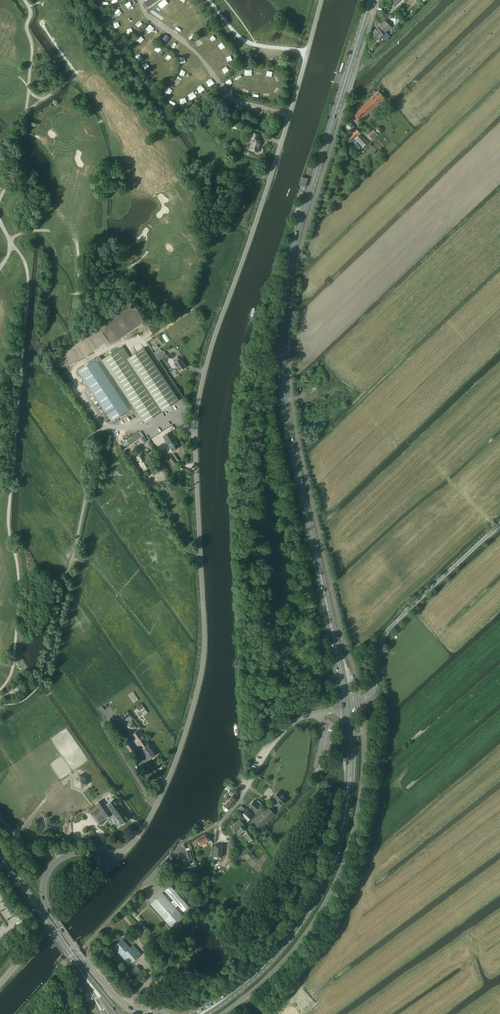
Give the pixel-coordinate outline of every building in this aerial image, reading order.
[(397,13),(390,18),(395,25),(402,20),(397,13)] [(387,32),(392,27),(386,20),(378,27),(371,33),(378,40),(383,36),(386,40),(390,36),(387,32)] [(376,106),(385,99),(378,91),(370,99),(353,113),(359,120),(376,106)] [(349,143),(360,133),(356,129),(345,139),(349,143)] [(372,139),(377,135),(373,131),(368,135),(372,139)] [(251,132),(249,138),(253,139),(250,150),(258,152),(259,148),(261,141),(258,140),(256,139),(258,134),(251,132)] [(360,134),(355,139),(363,147),(368,142),(360,134)] [(302,176),(299,185),(305,186),(308,178),(302,176)] [(100,356),(78,371),(111,421),(133,407),(144,423),(179,400),(144,347),(127,359),(119,348),(102,359),(100,356)] [(160,348),(156,351),(154,352),(156,355),(159,359),(166,355),(163,350),(162,351),(160,348)] [(174,362),(180,371),(185,367),(180,359),(179,359),(177,356),(173,359),(175,362),(174,362)] [(141,431),(138,433),(140,436),(140,435),(145,442),(147,441),(141,431)] [(180,446),(171,431),(163,436),(172,451),(180,446)] [(138,433),(123,443),(125,446),(140,436),(138,433)] [(149,439),(147,441),(155,452),(157,450),(149,439)] [(136,457),(144,470),(151,465),(142,453),(136,457)] [(127,711),(121,716),(123,719),(130,714),(127,711)] [(110,725),(116,733),(120,730),(115,722),(110,725)] [(149,743),(139,729),(131,735),(141,749),(140,749),(148,759),(156,753),(149,743)] [(126,745),(136,760),(141,757),(130,742),(126,745)] [(85,778),(80,775),(75,779),(76,785),(81,787),(86,784),(85,778)] [(229,791),(228,792),(231,795),(235,791),(229,786),(226,789),(229,791)] [(275,800),(277,803),(278,802),(281,805),(287,799),(279,791),(273,797),(275,799),(275,800)] [(224,809),(227,812),(236,800),(235,799),(235,798),(233,796),(224,806),(226,807),(224,809)] [(96,803),(107,818),(111,814),(111,813),(113,812),(122,824),(129,819),(114,799),(107,804),(111,810),(109,811),(101,800),(96,803)] [(261,804),(263,802),(259,799),(257,801),(257,802),(256,803),(254,800),(249,806),(255,811),(259,805),(259,804),(260,803),(261,804)] [(237,809),(241,814),(246,809),(241,805),(237,809)] [(268,807),(263,812),(269,820),(269,819),(269,820),(275,814),(268,807)] [(263,811),(260,808),(255,813),(258,816),(263,811)] [(247,810),(242,815),(247,821),(253,815),(247,810)] [(269,820),(263,812),(252,822),(258,830),(264,824),(267,826),(269,824),(267,821),(269,820)] [(239,829),(241,832),(246,828),(244,825),(245,825),(240,819),(231,826),(236,832),(239,829)] [(245,833),(250,840),(254,837),(249,831),(245,833)] [(206,836),(198,840),(201,845),(210,840),(209,838),(207,838),(206,836)] [(213,856),(221,857),(223,845),(215,844),(214,846),(213,846),(212,854),(213,854),(213,856)] [(189,906),(171,886),(165,890),(183,911),(189,906)] [(150,904),(171,927),(184,917),(163,893),(150,904)] [(122,939),(113,947),(129,965),(141,954),(133,945),(130,948),(122,939)]
